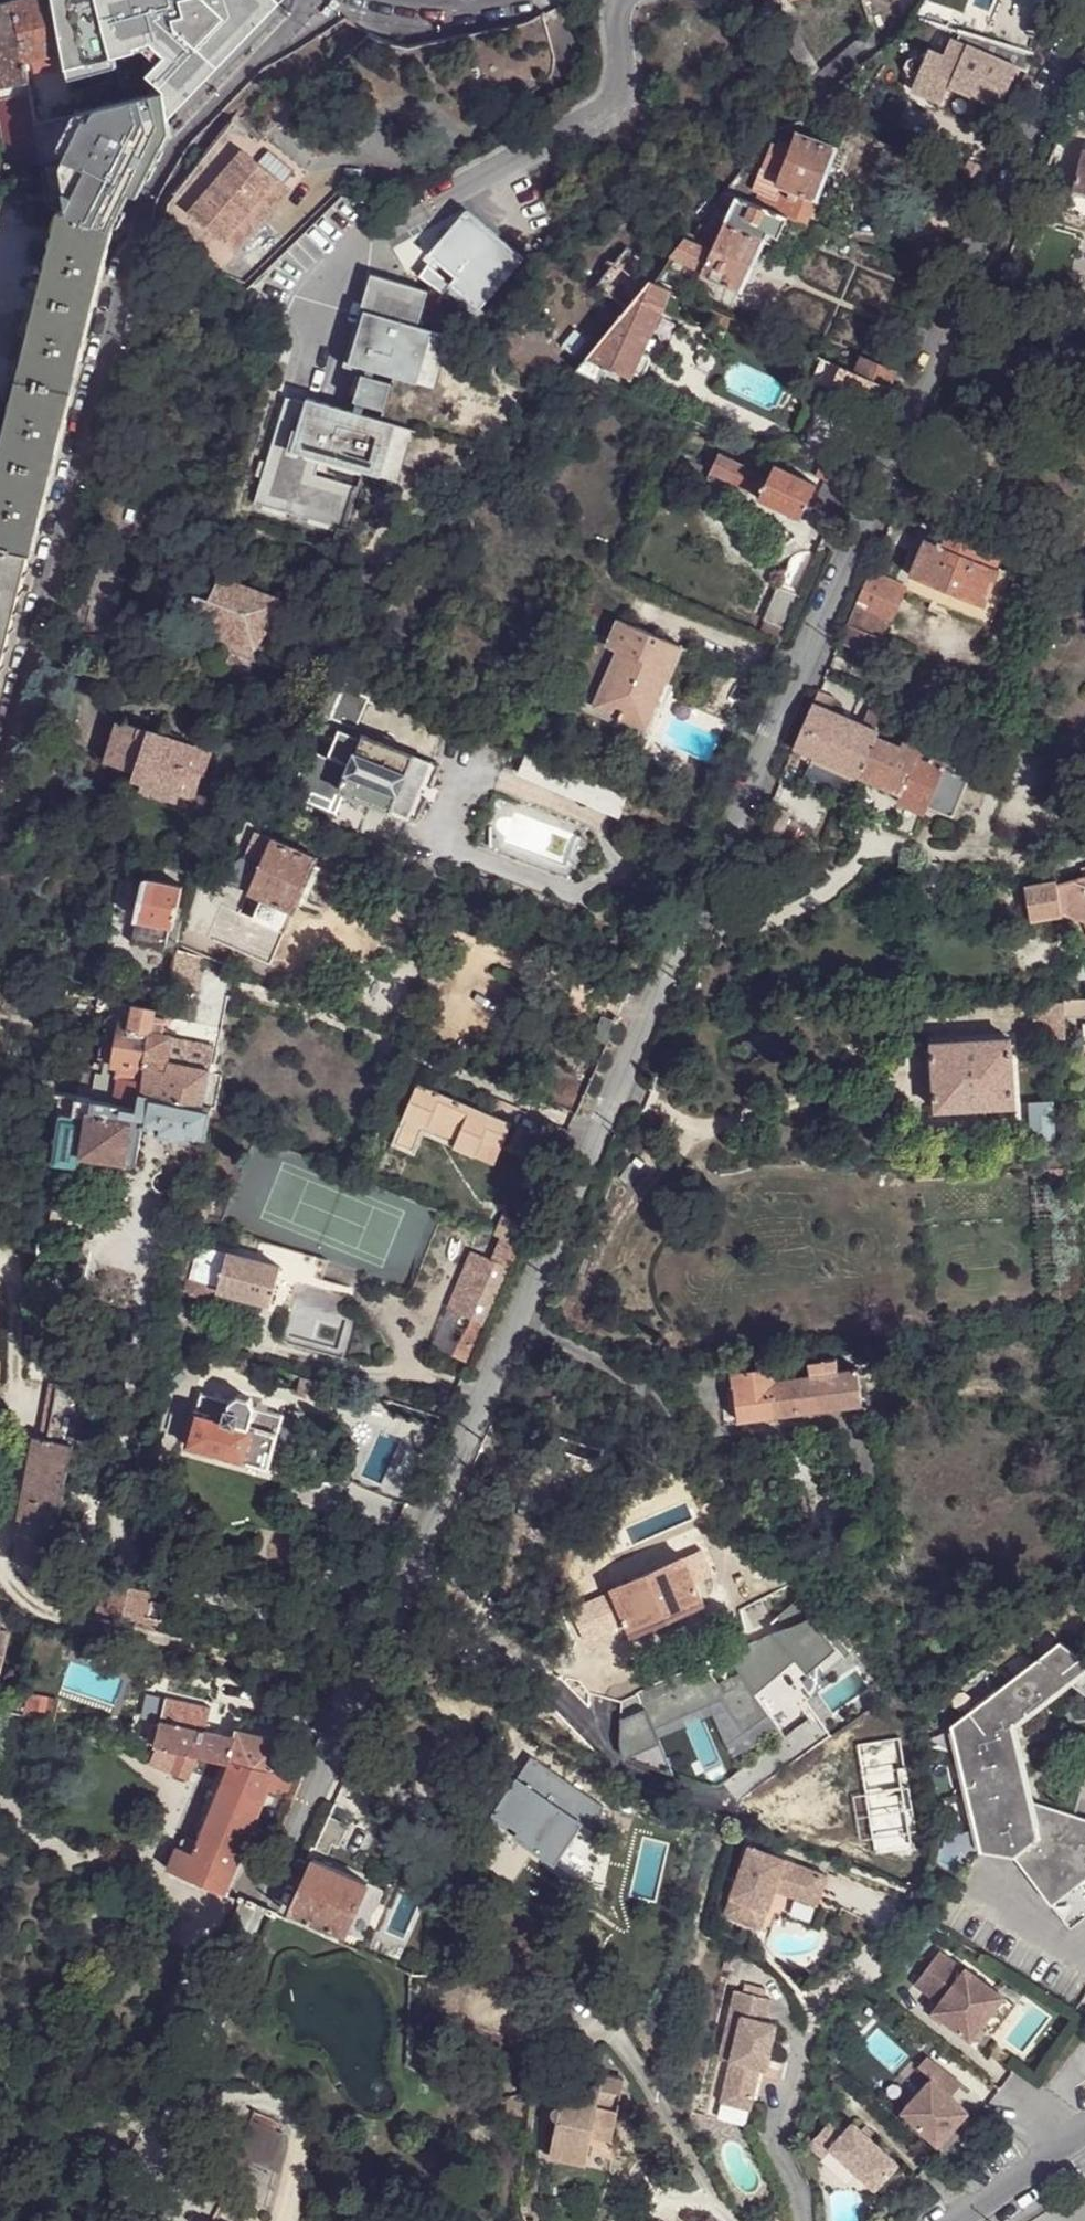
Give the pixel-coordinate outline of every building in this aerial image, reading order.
[(35,120),(29,80),(25,60),(16,0),(13,0),(0,3),(0,89),(2,99),(0,99),(0,104),(7,149),(18,147),(20,156),(30,155),(32,169),(25,170),(27,178),(43,175),(35,120)] [(25,60),(41,56),(63,51),(54,0),(16,0),(25,60)] [(165,124),(281,0),(54,0),(63,51),(66,72),(149,50),(162,60),(144,79),(162,100),(165,124)] [(913,19),(948,30),(953,11),(926,2),(913,19)] [(801,32),(789,39),(796,53),(809,46),(801,32)] [(961,34),(957,43),(967,48),(972,38),(961,34)] [(809,46),(796,53),(821,102),(822,104),(832,96),(880,54),(874,35),(825,78),(809,46)] [(1009,49),(972,38),(967,48),(957,43),(952,41),(945,57),(930,50),(925,61),(916,81),(912,91),(942,104),(949,88),(1000,110),(1005,98),(1018,71),(1027,75),(1035,57),(1025,55),(1009,49)] [(916,81),(925,61),(917,58),(907,61),(904,68),(909,77),(916,81)] [(66,72),(29,80),(35,120),(73,111),(66,72)] [(61,207),(113,229),(127,197),(136,199),(165,139),(165,124),(162,100),(88,115),(56,171),(61,207)] [(789,220),(808,228),(825,185),(839,150),(797,134),(791,147),(781,144),(772,164),(783,168),(776,185),(766,181),(756,207),(789,220)] [(179,206),(227,247),(281,185),(234,143),(179,206)] [(1081,150),(1068,194),(1084,199),(1084,151),(1081,150)] [(281,185),(227,247),(234,254),(288,191),(281,185)] [(789,220),(756,207),(725,195),(720,202),(734,207),(719,235),(700,225),(674,257),(702,270),(701,272),(742,291),(752,270),(764,245),(774,250),(778,242),(789,220)] [(113,229),(61,207),(31,328),(20,366),(14,393),(0,449),(0,546),(29,553),(32,554),(42,514),(61,436),(83,348),(102,270),(113,229)] [(653,282),(660,273),(631,248),(598,287),(627,313),(653,282)] [(693,274),(669,263),(660,273),(653,282),(673,291),(684,296),(693,274)] [(415,280),(363,267),(342,352),(410,369),(423,317),(415,280)] [(935,289),(939,279),(925,275),(922,284),(935,289)] [(632,377),(635,373),(640,375),(645,373),(650,362),(648,356),(644,354),(673,291),(653,282),(627,313),(580,369),(601,379),(607,366),(632,377)] [(711,318),(716,310),(695,301),(691,308),(711,318)] [(732,327),(736,320),(716,310),(711,318),(732,327)] [(439,321),(423,317),(410,369),(427,372),(439,321)] [(868,405),(881,411),(891,389),(858,375),(825,360),(815,382),(868,405)] [(858,375),(891,389),(897,375),(864,361),(858,375)] [(365,415),(280,394),(264,460),(270,461),(266,478),(260,476),(254,502),(346,524),(356,481),(309,470),(312,454),(379,470),(392,416),(367,410),(365,415)] [(408,420),(392,416),(379,470),(395,474),(408,420)] [(743,488),(760,496),(759,498),(786,512),(800,519),(816,487),(761,458),(755,470),(720,452),(711,471),(743,488)] [(740,495),(743,488),(711,471),(708,479),(740,495)] [(834,521),(847,489),(826,481),(812,511),(834,521)] [(1000,556),(945,532),(945,533),(938,549),(925,542),(909,578),(984,609),(999,573),(993,570),(1000,556)] [(29,553),(0,546),(0,674),(29,553)] [(188,621),(257,643),(265,617),(269,618),(285,596),(257,585),(256,589),(210,567),(160,557),(145,607),(173,616),(179,595),(195,601),(188,621)] [(892,624),(906,590),(869,574),(840,641),(883,659),(889,645),(879,639),(887,623),(892,624)] [(786,628),(802,593),(783,586),(768,621),(786,628)] [(662,696),(667,685),(682,649),(618,620),(608,643),(623,650),(598,706),(620,716),(617,722),(620,724),(622,721),(651,734),(663,706),(658,704),(662,696)] [(350,676),(332,668),(312,711),(332,718),(350,676)] [(671,687),(667,685),(662,696),(658,704),(663,706),(671,687)] [(860,778),(880,733),(874,732),(884,711),(873,705),(862,725),(827,709),(832,699),(818,693),(794,749),(813,758),(860,778)] [(213,749),(118,719),(104,762),(135,772),(132,779),(143,782),(176,793),(193,798),(201,775),(204,776),(213,749)] [(971,745),(973,731),(948,728),(907,721),(906,734),(971,745)] [(339,790),(417,823),(427,799),(441,766),(363,733),(361,736),(339,727),(328,755),(350,765),(339,790)] [(916,749),(880,733),(860,778),(901,796),(901,799),(925,809),(927,805),(945,758),(925,749),(921,751),(916,749)] [(919,744),(916,749),(921,751),(925,749),(945,758),(927,805),(944,813),(951,817),(965,778),(951,772),(957,757),(927,744),(919,744)] [(700,829),(526,753),(517,775),(620,820),(625,808),(640,815),(639,817),(695,840),(700,829)] [(851,798),(860,778),(813,758),(804,779),(851,798)] [(174,800),(176,793),(143,782),(141,789),(174,800)] [(339,876),(315,865),(317,858),(255,832),(243,859),(242,859),(234,864),(231,871),(232,882),(248,889),(247,891),(262,898),(253,919),(220,905),(207,936),(272,964),(294,911),(298,904),(322,913),(324,909),(308,902),(312,892),(320,874),(337,880),(339,876)] [(916,894),(947,893),(945,856),(915,858),(916,894)] [(140,916),(176,925),(185,885),(149,877),(140,916)] [(1081,878),(1057,885),(1056,882),(1025,886),(1031,923),(1063,917),(1084,923),(1084,926),(1084,877),(1081,878)] [(948,902),(947,893),(916,894),(917,904),(948,902)] [(173,937),(176,925),(140,916),(137,928),(173,937)] [(180,960),(185,947),(177,944),(174,959),(180,960)] [(625,964),(639,970),(644,957),(629,951),(623,963),(625,964)] [(1065,1002),(1032,1003),(1033,1022),(1065,1021),(1065,1018),(1065,1002)] [(1065,1002),(1065,1018),(1084,1017),(1084,1002),(1065,1002)] [(155,1022),(158,1008),(134,1003),(130,1026),(123,1025),(117,1060),(119,1061),(117,1072),(134,1076),(133,1081),(143,1084),(145,1084),(155,1022)] [(606,1046),(619,1019),(606,1013),(594,1040),(606,1046)] [(141,1096),(202,1107),(208,1074),(208,1071),(168,1063),(173,1036),(162,1033),(163,1024),(155,1022),(145,1084),(143,1084),(140,1095),(141,1098),(141,1096)] [(965,1110),(987,1108),(1015,1106),(1010,1040),(932,1044),(936,1111),(965,1110)] [(485,1139),(504,1147),(514,1125),(419,1085),(394,1147),(417,1157),(426,1136),(451,1147),(477,1158),(485,1139)] [(74,1118),(91,1120),(84,1160),(131,1168),(135,1166),(137,1155),(135,1151),(126,1149),(130,1128),(157,1132),(156,1138),(188,1144),(189,1138),(203,1140),(204,1135),(208,1119),(210,1110),(202,1107),(141,1096),(141,1098),(141,1099),(139,1110),(122,1107),(77,1099),(74,1118)] [(139,1110),(141,1099),(124,1096),(122,1107),(139,1110)] [(1052,1140),(1052,1102),(1027,1102),(1027,1140),(1052,1140)] [(987,1120),(987,1108),(965,1110),(966,1121),(987,1120)] [(246,1135),(208,1119),(204,1135),(225,1141),(223,1147),(238,1152),(246,1135)] [(496,1166),(504,1147),(485,1139),(477,1158),(496,1166)] [(504,1238),(521,1245),(528,1228),(511,1221),(507,1231),(504,1238)] [(521,1245),(504,1238),(493,1263),(480,1294),(496,1301),(521,1245)] [(199,1248),(189,1287),(193,1295),(209,1299),(218,1295),(218,1293),(271,1307),(276,1289),(281,1270),(199,1248)] [(459,1286),(480,1294),(493,1263),(473,1255),(459,1286)] [(1070,1320),(1064,1321),(1067,1334),(1076,1333),(1076,1320),(1070,1320)] [(476,1350),(485,1328),(475,1323),(457,1362),(468,1367),(476,1350)] [(779,1381),(777,1369),(733,1376),(740,1423),(863,1406),(858,1370),(840,1373),(837,1359),(810,1363),(811,1377),(779,1381)] [(810,1363),(777,1369),(779,1381),(811,1377),(810,1363)] [(316,1402),(321,1387),(304,1382),(299,1398),(316,1402)] [(54,1411),(58,1392),(52,1391),(48,1410),(54,1411)] [(75,1447),(86,1398),(58,1392),(54,1411),(48,1441),(73,1447),(75,1447)] [(284,1419),(258,1412),(258,1411),(256,1410),(254,1401),(240,1398),(232,1403),(230,1403),(230,1404),(203,1397),(188,1450),(208,1455),(206,1463),(208,1468),(221,1471),(225,1468),(228,1461),(270,1472),(277,1445),(284,1419)] [(73,1447),(48,1441),(37,1439),(19,1520),(22,1521),(15,1562),(34,1566),(31,1580),(46,1584),(48,1584),(52,1567),(50,1567),(75,1447),(73,1447)] [(678,1560),(702,1550),(700,1546),(677,1556),(678,1560)] [(721,1593),(702,1550),(678,1560),(612,1590),(621,1612),(631,1632),(633,1636),(705,1604),(703,1600),(721,1593)] [(149,1594),(116,1586),(109,1615),(142,1624),(149,1594)] [(616,1637),(631,1632),(621,1612),(608,1618),(616,1637)] [(3,1680),(12,1642),(0,1639),(0,1679),(3,1680)] [(1084,1673),(1084,1661),(1061,1643),(953,1727),(979,1852),(1012,1858),(1039,1839),(1031,1801),(1014,1728),(1071,1685),(1084,1673)] [(1071,1685),(1084,1694),(1084,1673),(1071,1685)] [(1,1702),(7,1702),(11,1685),(4,1683),(1,1702)] [(27,1717),(51,1722),(56,1703),(32,1696),(30,1703),(22,1701),(20,1709),(28,1711),(27,1717)] [(247,1744),(235,1742),(235,1740),(219,1737),(204,1733),(207,1721),(210,1709),(166,1699),(155,1746),(180,1752),(197,1755),(228,1763),(272,1774),(292,1778),(295,1767),(275,1762),(280,1742),(267,1739),(250,1736),(247,1744)] [(222,1724),(207,1721),(204,1733),(219,1737),(222,1724)] [(236,1733),(235,1740),(235,1742),(247,1744),(250,1736),(236,1733)] [(197,1755),(180,1752),(174,1777),(191,1781),(197,1755)] [(272,1774),(228,1763),(193,1854),(175,1848),(167,1870),(225,1893),(270,1785),(272,1774)] [(292,1778),(272,1774),(270,1785),(287,1794),(292,1778)] [(564,1811),(518,1779),(495,1814),(520,1831),(515,1837),(536,1851),(552,1826),(564,1811)] [(1031,1801),(1039,1839),(1012,1858),(1048,1908),(1084,1880),(1084,1819),(1075,1816),(1031,1801)] [(561,1832),(552,1826),(536,1851),(545,1856),(561,1832)] [(960,1881),(979,1852),(953,1835),(934,1864),(960,1881)] [(752,1853),(725,1919),(760,1932),(776,1893),(819,1910),(830,1881),(752,1853)] [(367,1883),(314,1859),(292,1910),(345,1933),(367,1883)] [(1048,1908),(1066,1933),(1084,1917),(1084,1880),(1048,1908)] [(940,2003),(965,1970),(941,1952),(916,1985),(940,2003)] [(940,2003),(933,2012),(945,2021),(972,2042),(984,2026),(1006,1998),(967,1968),(965,1970),(940,2003)] [(744,1988),(742,1996),(763,2001),(765,1993),(744,1988)] [(742,1996),(734,1994),(724,2036),(736,2039),(730,2064),(720,2106),(749,2112),(759,2071),(764,2073),(766,2063),(775,2028),(765,2025),(770,2002),(763,2001),(742,1996)] [(1017,2007),(1006,1998),(984,2026),(995,2034),(1017,2007)] [(945,2021),(933,2012),(930,2016),(942,2025),(945,2021)] [(724,2036),(718,2061),(730,2064),(736,2039),(724,2036)] [(920,2068),(934,2080),(953,2098),(964,2086),(929,2059),(920,2068)] [(592,2122),(611,2126),(621,2076),(599,2071),(596,2083),(563,2077),(557,2099),(551,2100),(549,2111),(555,2113),(548,2144),(585,2152),(590,2133),(592,2122)] [(953,2098),(934,2080),(903,2114),(939,2148),(970,2114),(953,2098)] [(232,2187),(231,2190),(272,2207),(288,2129),(254,2114),(253,2115),(225,2183),(232,2187)] [(849,2132),(835,2120),(812,2146),(826,2159),(834,2150),(878,2190),(900,2164),(872,2139),(864,2131),(856,2124),(849,2132)] [(608,2137),(611,2126),(592,2122),(590,2133),(608,2137)] [(864,2131),(872,2139),(876,2134),(868,2127),(864,2131)] [(583,2161),(585,2152),(548,2144),(547,2154),(583,2161)] [(220,2218),(225,2206),(231,2190),(232,2187),(225,2183),(219,2197),(219,2206),(213,2215),(220,2218)]
